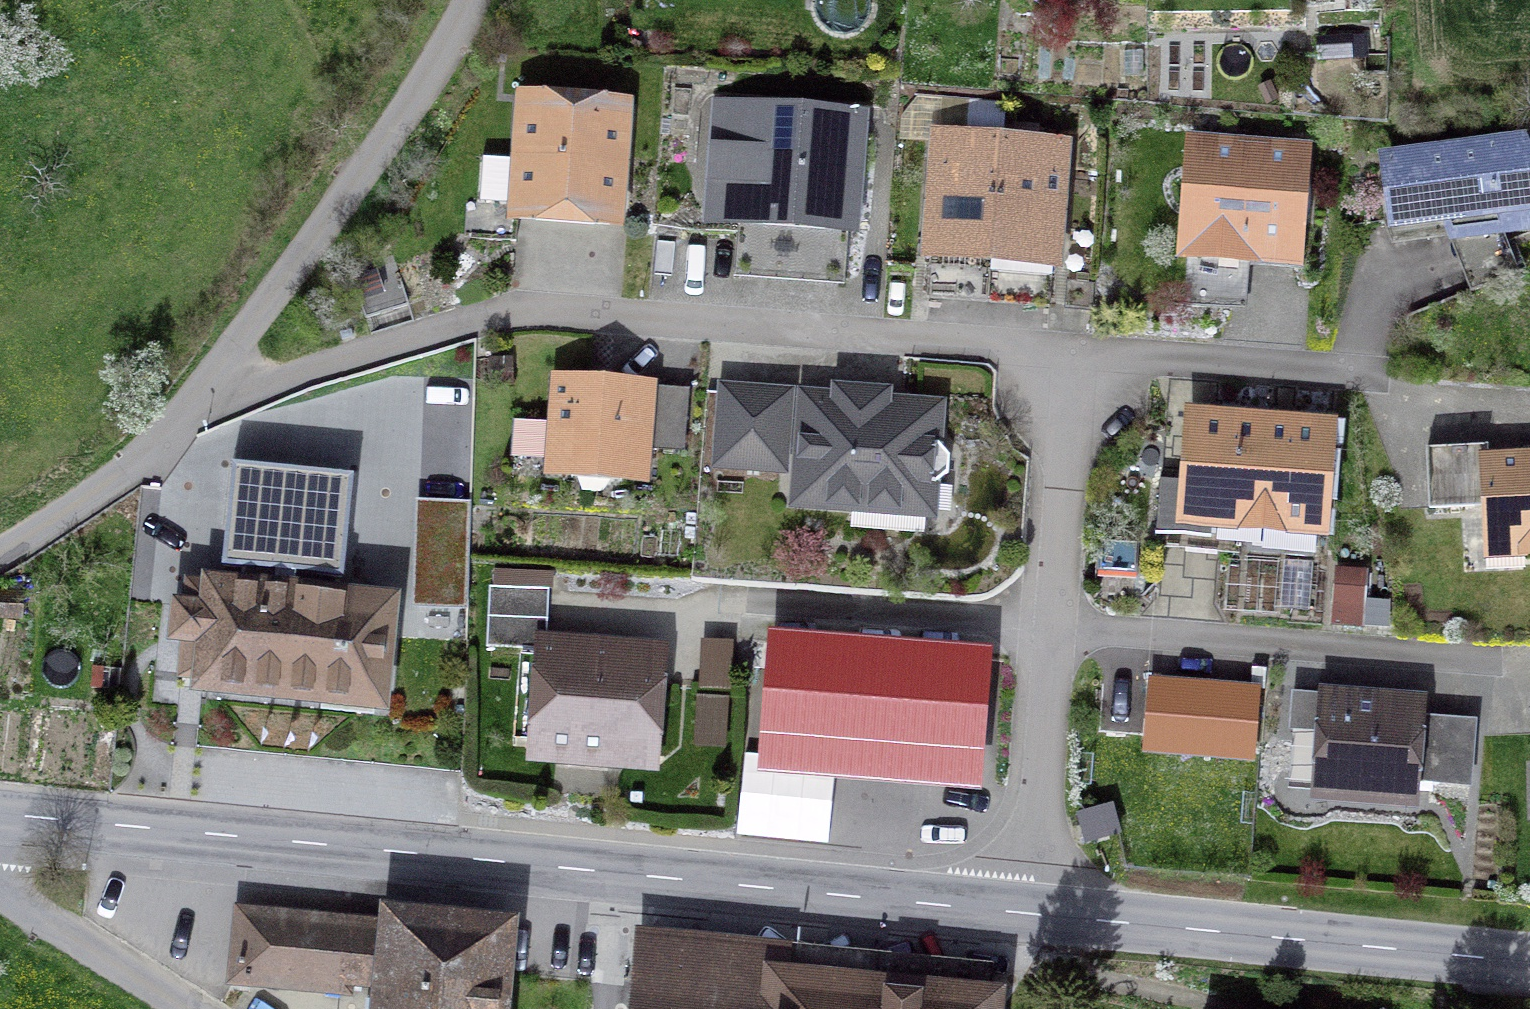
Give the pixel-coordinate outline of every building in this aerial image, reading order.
[(938,137),(931,239),(993,244),(1001,142),(1002,127),(1004,108),(964,105),(961,139),(938,137)] [(526,106),(519,207),(613,215),(621,113),(526,106)] [(741,182),(739,213),(848,221),(856,121),(717,112),(710,180),(741,182)] [(1016,143),(1017,128),(1002,127),(1001,142),(993,244),(990,271),(1051,276),(1062,147),(1016,143)] [(1501,231),(1529,220),(1529,167),(1521,145),(1387,162),(1395,222),(1492,209),(1501,231)] [(1252,254),(1253,240),(1294,243),(1300,155),(1195,147),(1187,250),(1252,254)] [(353,275),(366,317),(408,305),(396,263),(353,275)] [(645,471),(647,446),(681,449),(686,391),(556,378),(550,463),(645,471)] [(935,483),(948,472),(949,456),(938,443),(934,443),(936,408),(884,404),(885,394),(837,390),(837,400),(806,398),(798,500),(929,510),(931,483),(935,483)] [(726,391),(720,461),(780,466),(786,396),(726,391)] [(1209,534),(1210,519),(1317,528),(1326,428),(1196,418),(1190,484),(1161,481),(1157,530),(1209,534)] [(1488,461),(1487,445),(1427,448),(1430,508),(1490,505),(1492,541),(1526,540),(1527,553),(1529,553),(1529,459),(1488,461)] [(269,462),(264,512),(329,518),(334,468),(269,462)] [(1338,565),(1335,619),(1368,621),(1371,567),(1338,565)] [(207,640),(203,682),(377,700),(387,604),(190,584),(188,606),(177,605),(174,637),(207,640)] [(490,586),(487,646),(546,649),(549,589),(490,586)] [(736,693),(735,635),(706,636),(707,694),(736,693)] [(783,641),(775,747),(968,762),(976,656),(783,641)] [(648,757),(656,657),(546,649),(539,748),(561,750),(566,763),(609,766),(617,755),(648,757)] [(1251,750),(1255,694),(1154,686),(1149,746),(1210,751),(1210,746),(1251,750)] [(1406,799),(1408,779),(1468,783),(1472,723),(1412,718),(1413,704),(1295,695),(1290,770),(1325,773),(1324,793),(1406,799)] [(235,978),(347,988),(347,978),(350,935),(351,924),(242,913),(235,978)] [(390,939),(350,935),(347,978),(387,982),(384,1008),(496,1008),(504,929),(392,918),(390,939)] [(643,966),(638,1008),(782,1008),(785,979),(713,973),(643,966)] [(990,1000),(887,990),(785,979),(782,1008),(989,1008),(990,1000)]
